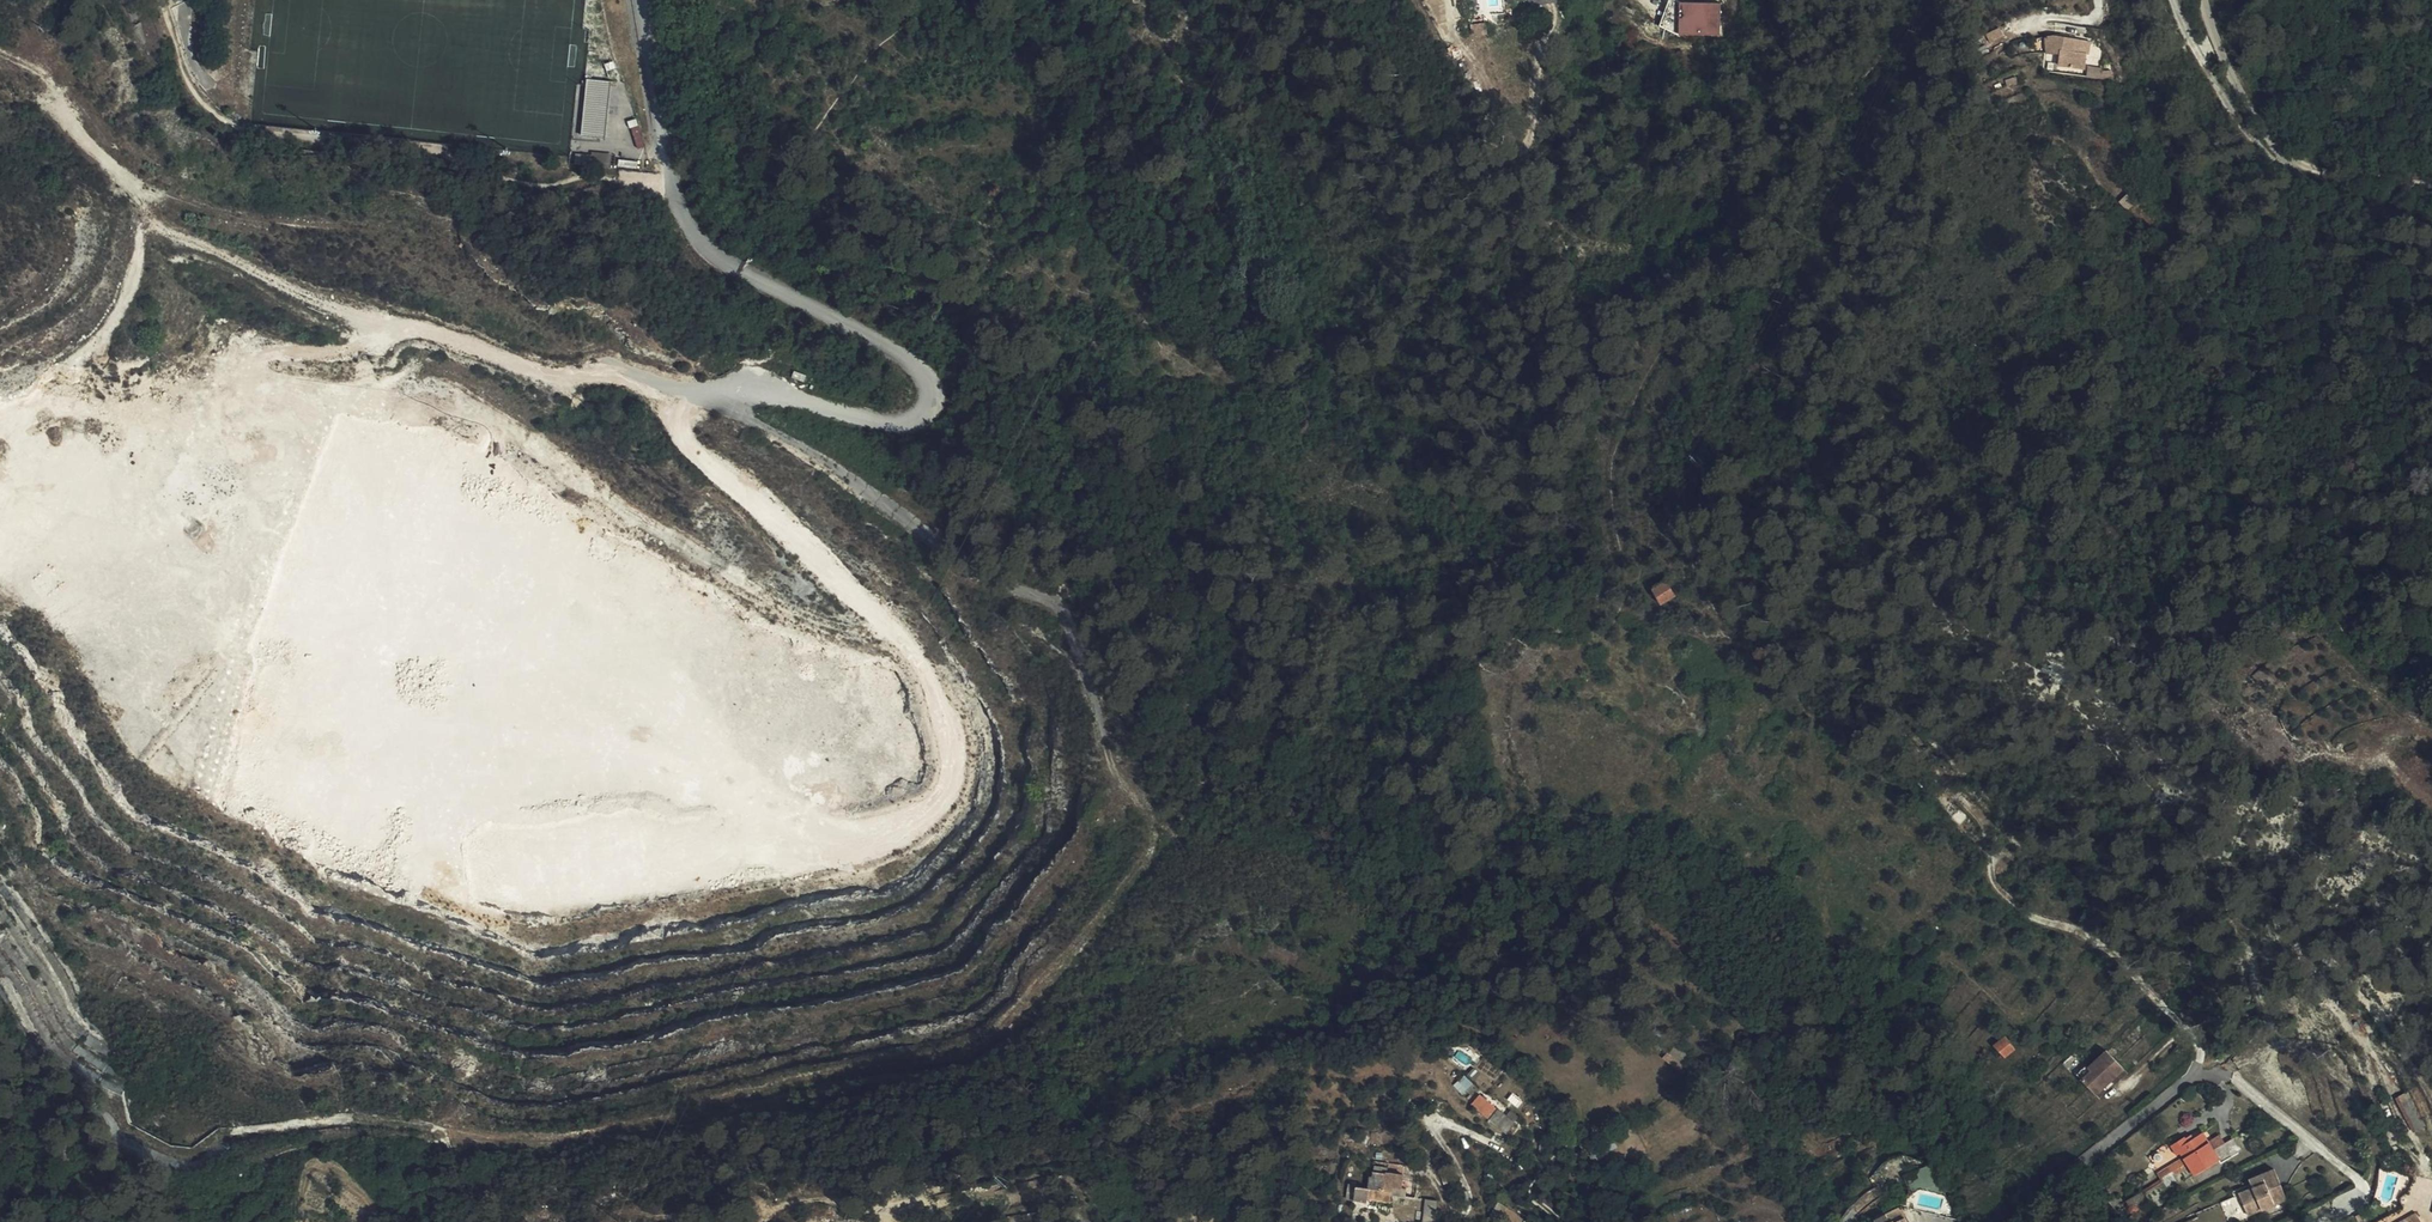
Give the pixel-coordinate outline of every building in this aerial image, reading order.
[(1665,33),(1722,32),(1722,0),(1690,0),(1665,0),(1665,33)] [(2002,25),(1986,33),(1990,42),(2006,35),(2002,25)] [(2054,32),(2042,34),(2045,55),(2057,54),(2054,66),(2084,68),(2085,50),(2090,51),(2090,37),(2054,32)] [(2103,77),(2104,67),(2088,65),(2087,76),(2103,77)] [(586,78),(583,136),(607,136),(609,79),(586,78)] [(576,152),(576,164),(612,164),(612,152),(576,152)] [(1650,599),(1666,591),(1653,568),(1647,571),(1651,579),(1642,584),(1650,599)] [(2006,1044),(1996,1033),(1986,1042),(1995,1053),(2006,1044)] [(1674,1045),(1665,1055),(1678,1068),(1687,1058),(1674,1045)] [(2080,1059),(2071,1067),(2089,1089),(2118,1065),(2102,1045),(2081,1061),(2080,1059)] [(2409,1090),(2396,1096),(2414,1131),(2427,1124),(2409,1090)] [(1481,1091),(1471,1104),(1508,1131),(1518,1118),(1481,1091)] [(2212,1157),(2205,1148),(2201,1142),(2193,1131),(2180,1140),(2175,1135),(2163,1144),(2170,1154),(2173,1152),(2189,1173),(2212,1157)] [(2201,1142),(2205,1148),(2220,1138),(2214,1132),(2201,1142)] [(1391,1191),(1394,1176),(1377,1173),(1375,1176),(1363,1174),(1363,1177),(1358,1177),(1356,1190),(1344,1188),(1342,1202),(1354,1204),(1355,1200),(1376,1203),(1378,1189),(1391,1191)] [(2283,1204),(2273,1175),(2246,1184),(2248,1192),(2236,1196),(2244,1218),(2283,1204)] [(1427,1198),(1424,1219),(1435,1220),(1438,1199),(1427,1198)] [(1891,1198),(1878,1206),(1883,1216),(1873,1221),(1906,1221),(1891,1198)]
